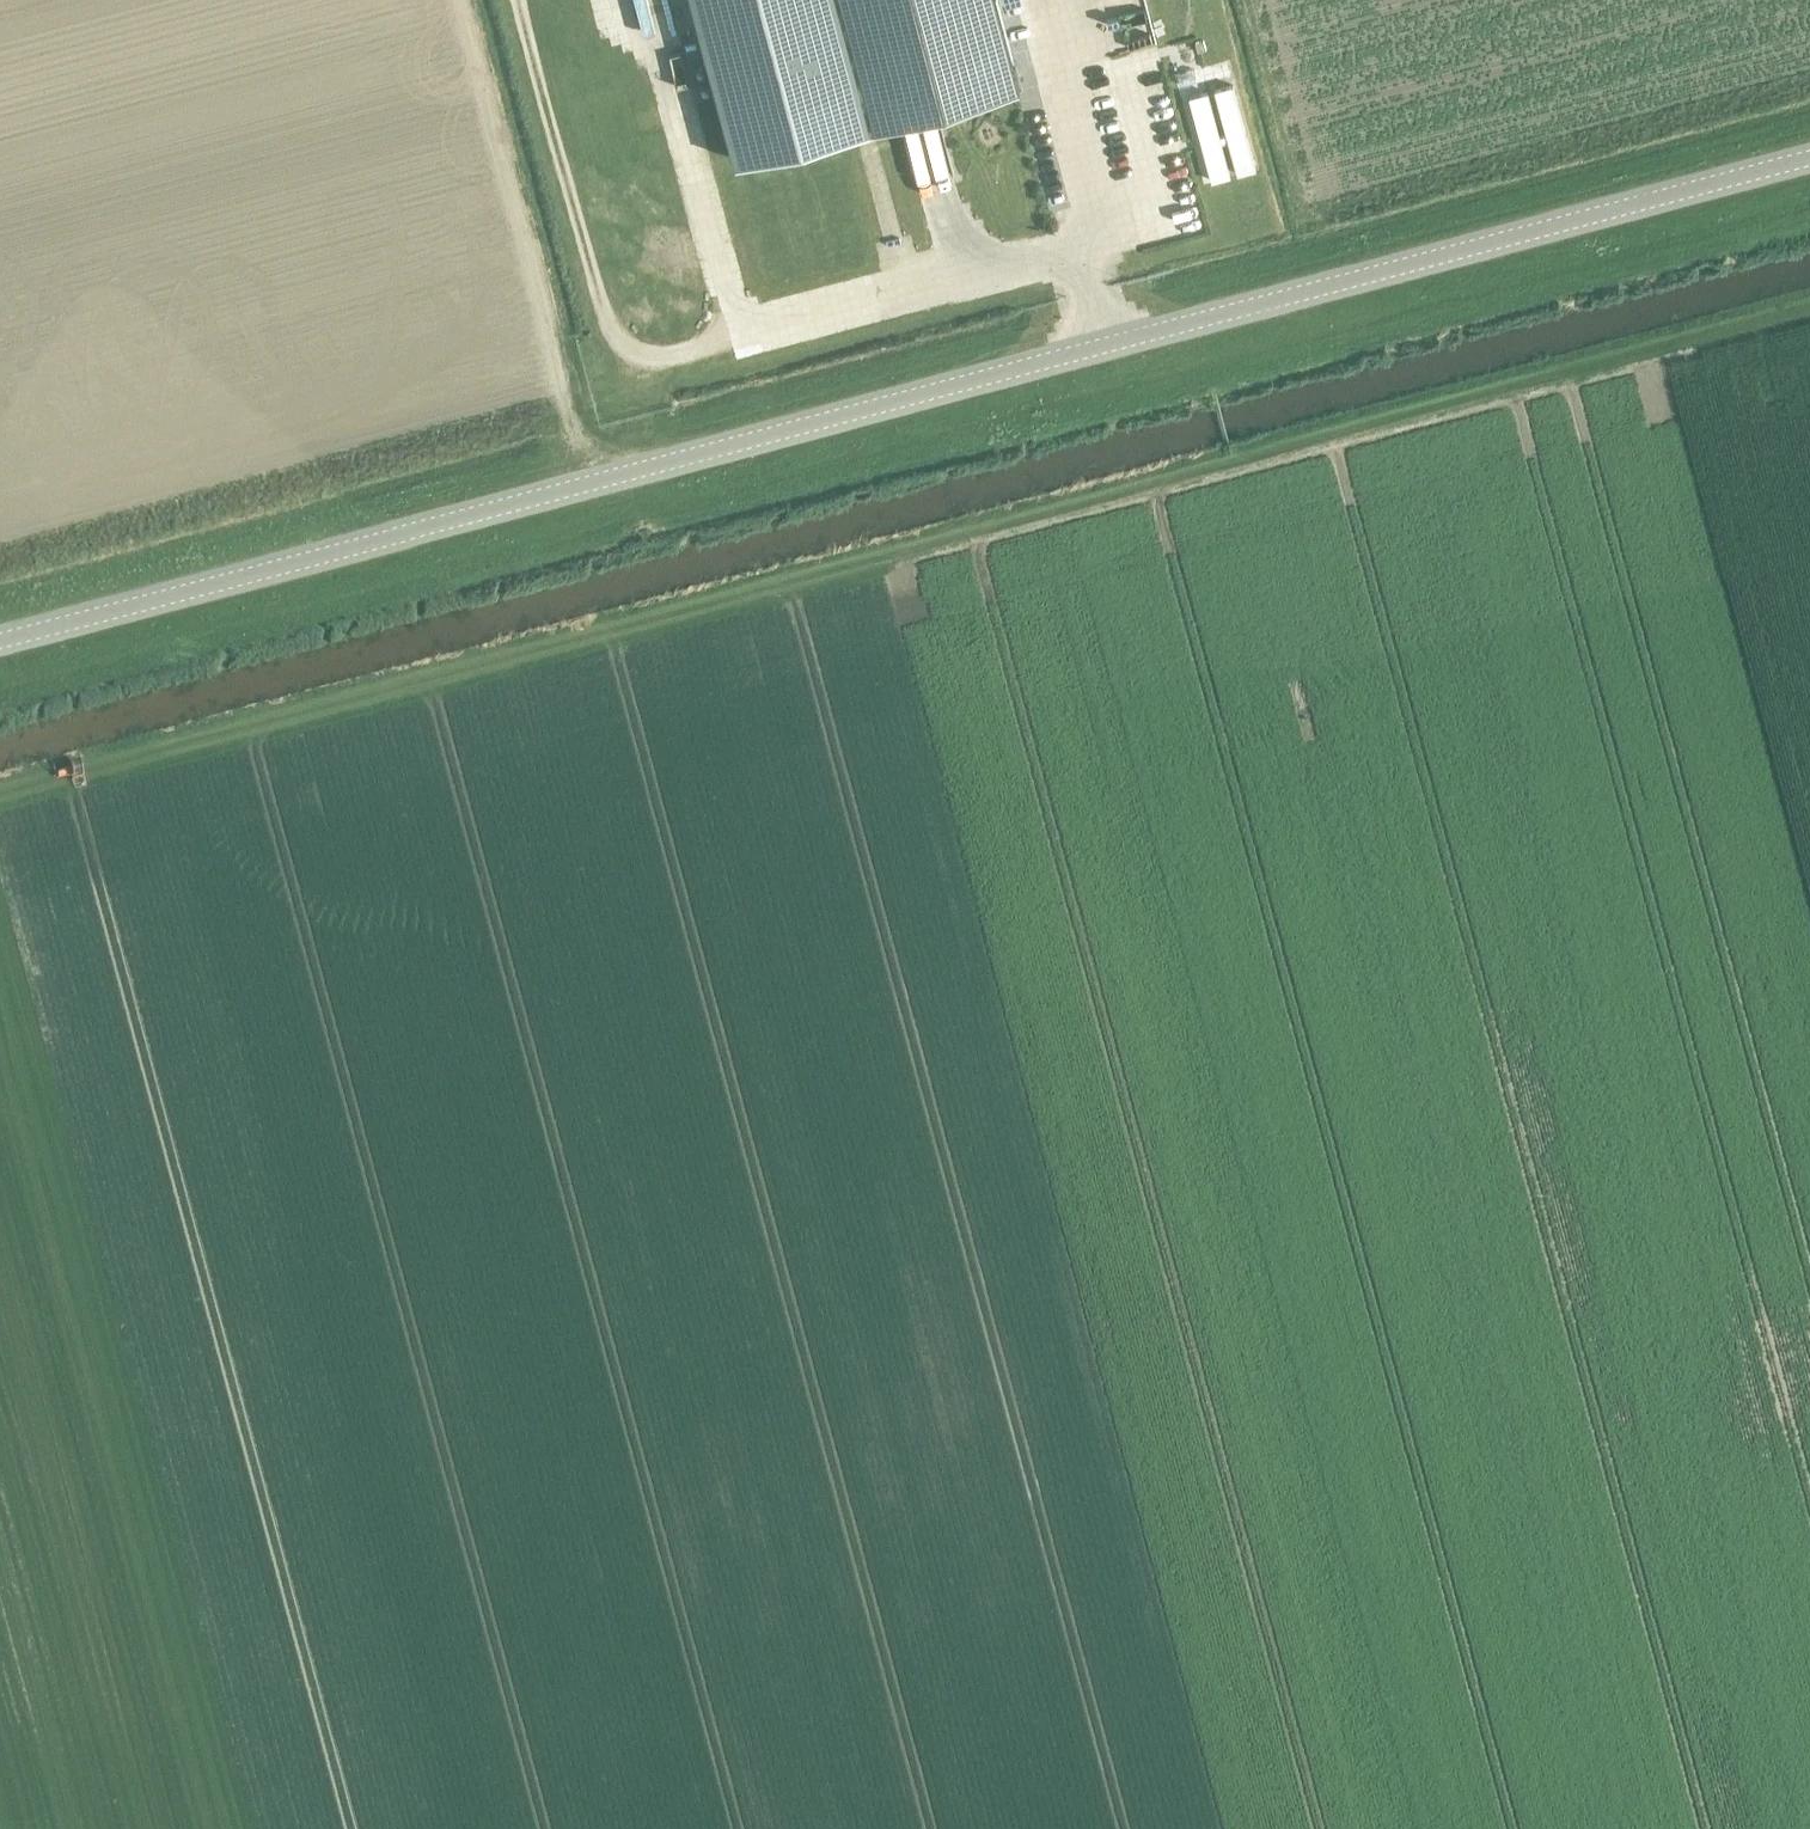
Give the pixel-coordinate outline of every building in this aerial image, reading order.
[(736,159),(1018,84),(996,0),(694,0),(736,159)] [(1207,94),(1189,99),(1213,183),(1230,179),(1221,145),(1229,143),(1238,177),(1257,172),(1234,87),(1216,92),(1227,136),(1219,139),(1207,94)] [(1104,183),(1116,210),(1124,207),(1113,179),(1104,183)] [(922,271),(917,252),(903,255),(908,274),(922,271)] [(919,314),(932,311),(928,292),(915,294),(919,314)]
